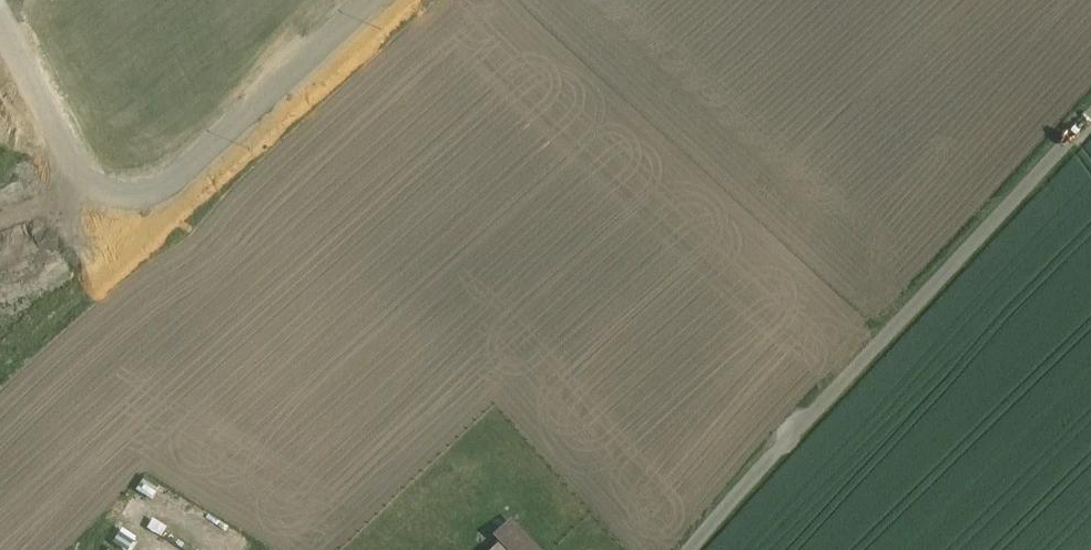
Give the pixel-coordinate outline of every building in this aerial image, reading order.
[(505,549),(540,549),(512,520),(494,538),(500,545),(505,549)]
